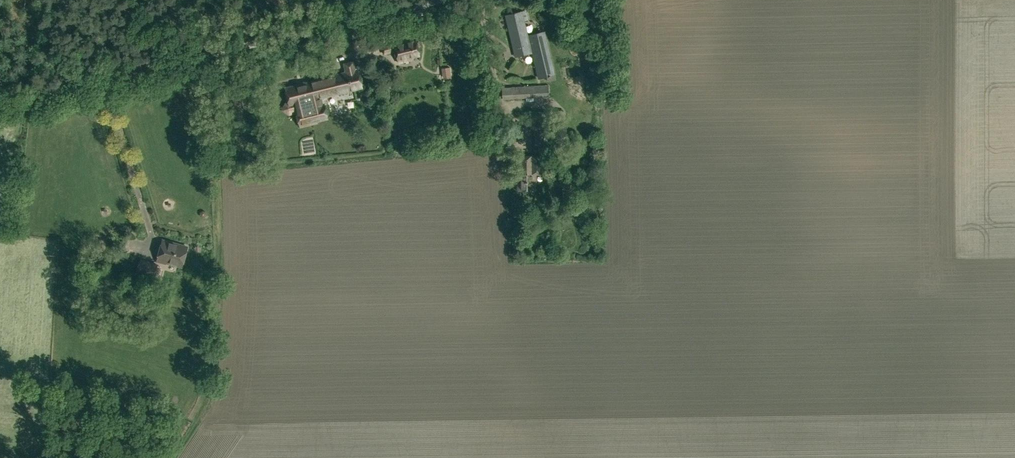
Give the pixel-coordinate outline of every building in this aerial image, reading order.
[(526,10),(521,11),(506,14),(516,56),(533,52),(539,77),(555,73),(544,31),(527,35),(523,19),(528,18),(526,10)] [(417,45),(419,45),(418,41),(416,41),(416,39),(411,40),(411,38),(394,42),(394,43),(382,46),(384,53),(396,50),(398,62),(409,59),(409,57),(420,54),(417,45)] [(329,100),(327,95),(339,92),(340,93),(349,90),(352,89),(362,86),(358,70),(355,70),(353,60),(344,62),(346,72),(285,87),(288,101),(283,108),(288,112),(296,110),(300,125),(317,121),(317,119),(327,117),(324,105),(327,104),(328,103),(328,102),(329,101),(329,100)] [(442,67),(443,78),(451,77),(450,67),(442,67)] [(503,98),(549,95),(548,85),(505,87),(504,85),(502,85),(503,98)] [(535,145),(549,145),(549,110),(530,111),(530,128),(534,128),(535,145)] [(536,173),(545,173),(545,155),(535,155),(535,154),(516,155),(517,174),(518,174),(518,190),(535,190),(535,174),(536,174),(536,173)] [(142,233),(145,226),(138,223),(135,230),(142,233)] [(103,248),(106,240),(96,237),(93,245),(103,248)] [(182,266),(187,246),(163,239),(157,260),(166,263),(167,262),(182,266)] [(154,278),(159,263),(140,258),(136,273),(154,278)] [(136,298),(118,308),(122,316),(140,307),(136,298)]
